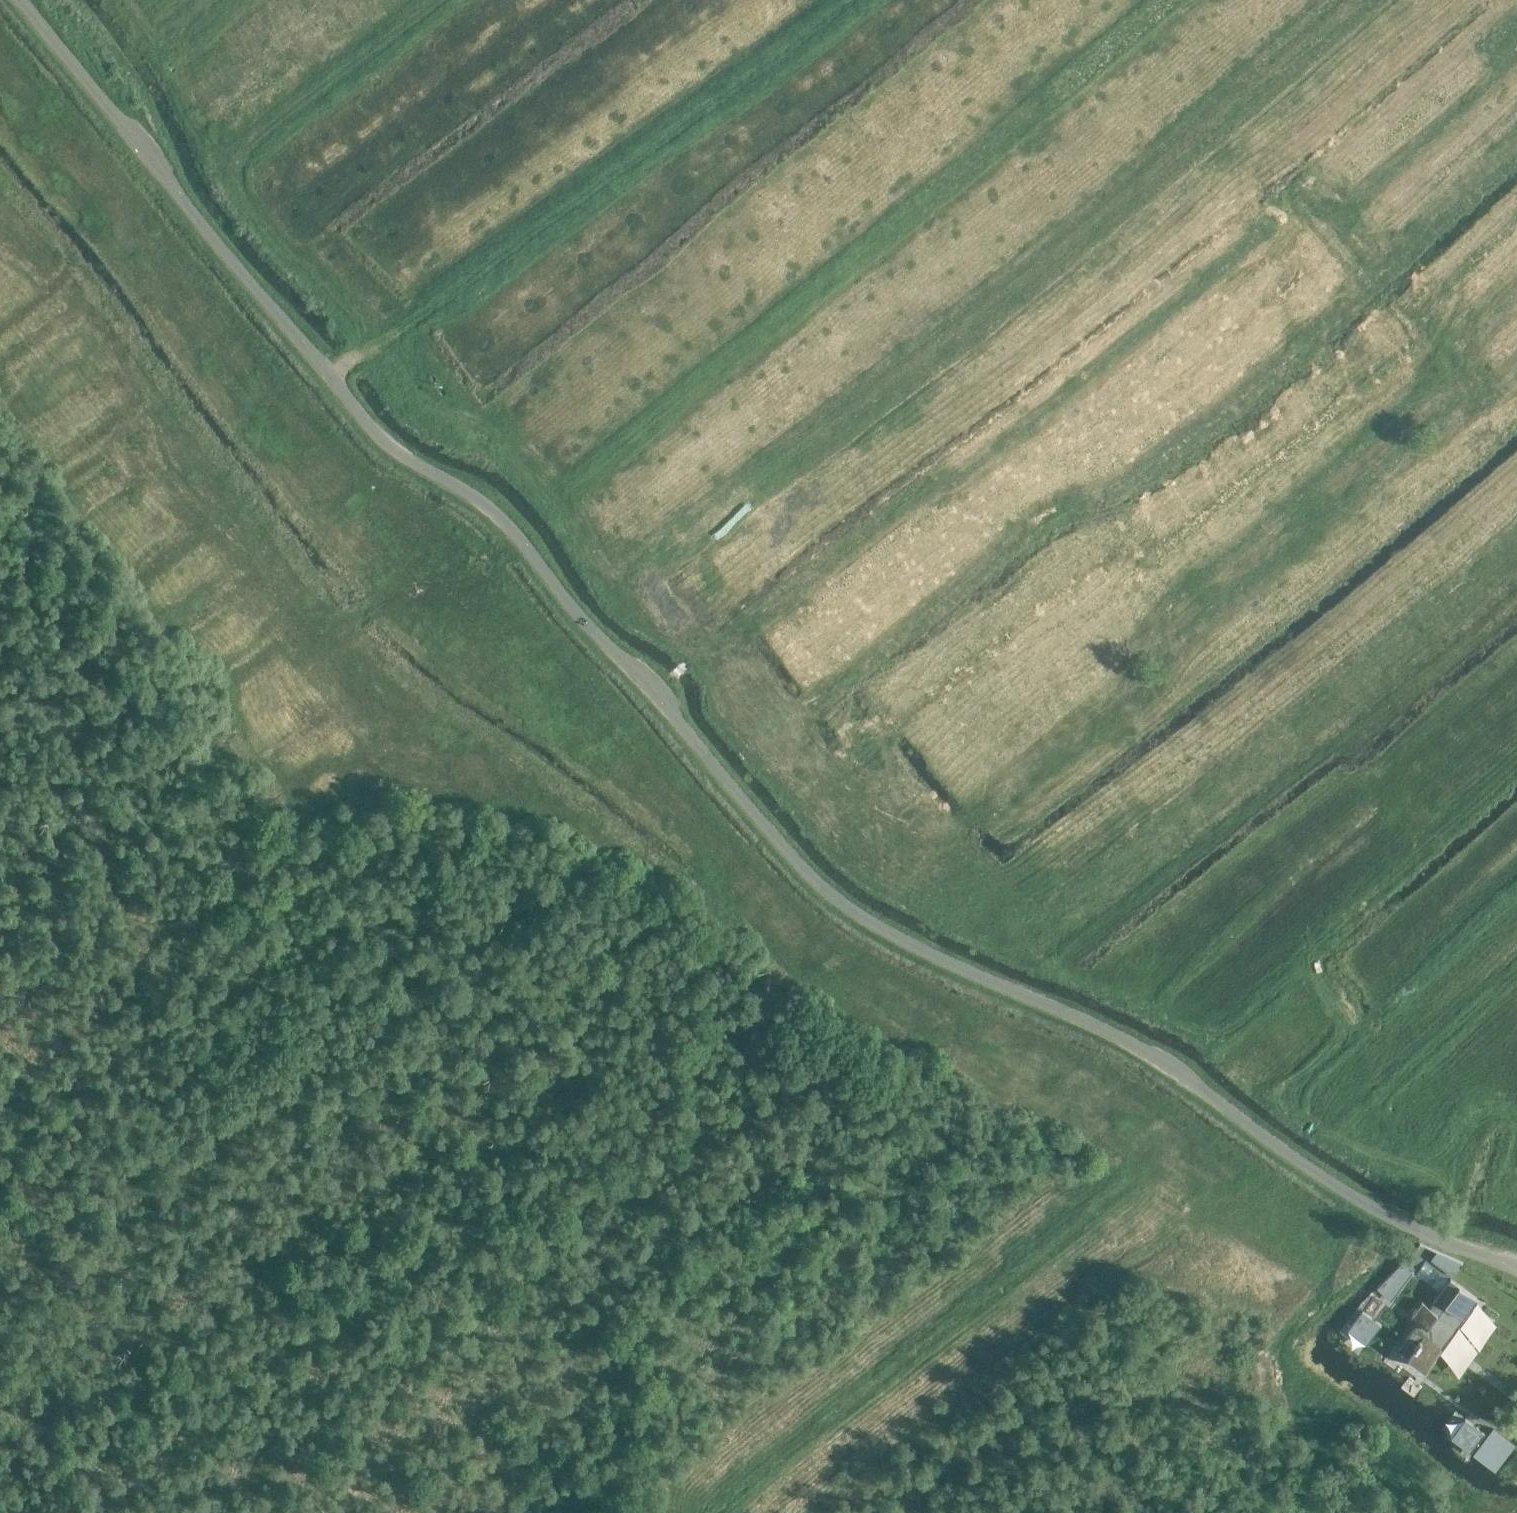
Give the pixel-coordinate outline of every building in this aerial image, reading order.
[(1431,1260),(1453,1276),(1463,1263),(1437,1252),(1431,1260)] [(1401,1264),(1377,1288),(1391,1301),(1413,1272),(1401,1264)] [(1424,1265),(1412,1276),(1421,1285),(1433,1275),(1424,1265)] [(1451,1279),(1429,1307),(1422,1301),(1411,1315),(1423,1324),(1418,1330),(1414,1327),(1398,1348),(1426,1369),(1478,1299),(1451,1279)] [(1362,1310),(1348,1329),(1367,1344),(1382,1325),(1362,1310)] [(1485,1433),(1465,1418),(1451,1438),(1470,1452),(1485,1433)]
